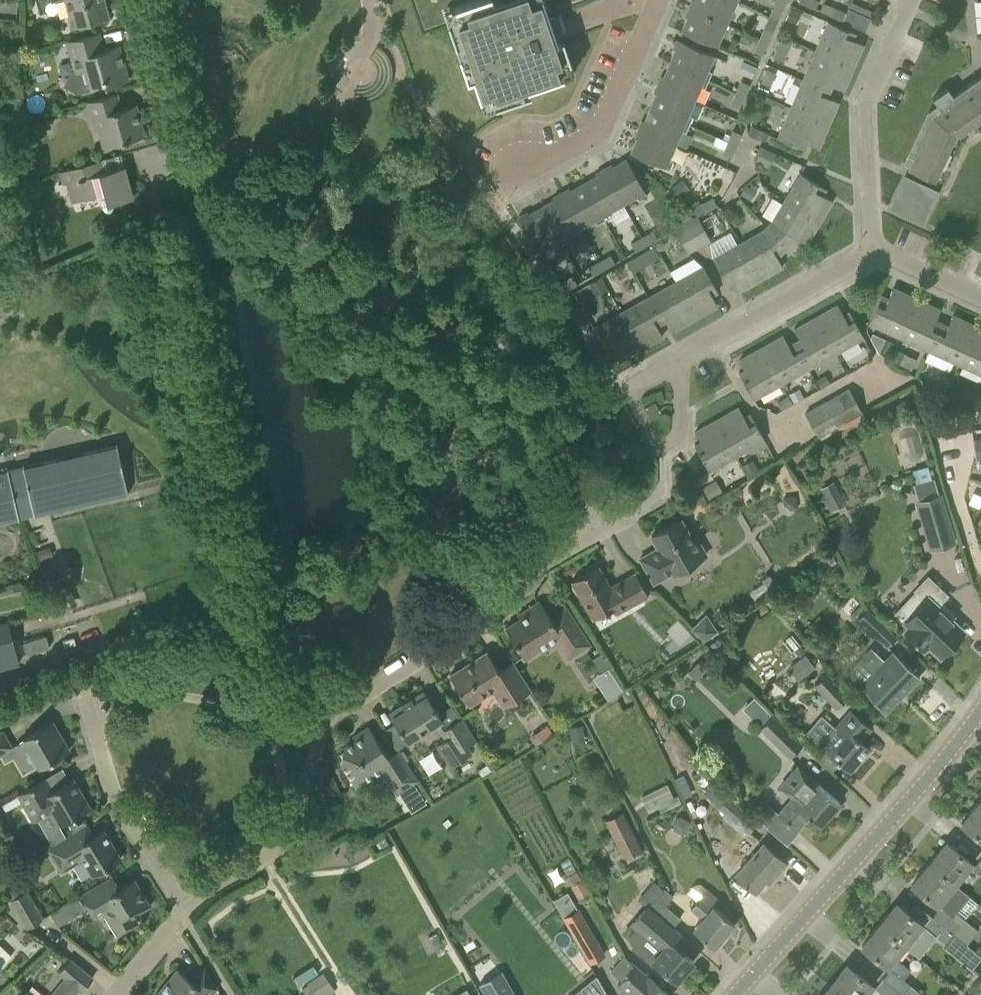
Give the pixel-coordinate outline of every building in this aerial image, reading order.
[(72,26),(109,16),(104,0),(65,0),(72,26)] [(418,20),(443,11),(447,23),(466,81),(472,79),(483,110),(528,95),(527,89),(574,73),(562,39),(559,40),(552,18),(553,18),(553,17),(549,18),(547,13),(585,0),(411,0),(418,20)] [(688,8),(727,24),(737,2),(732,0),(691,0),(688,8)] [(769,16),(778,20),(786,0),(776,0),(769,16)] [(815,10),(818,1),(816,0),(798,0),(797,2),(815,10)] [(790,7),(785,18),(796,23),(801,12),(790,7)] [(727,24),(688,8),(684,16),(687,17),(681,31),(717,47),(727,24)] [(830,17),(842,22),(845,14),(834,8),(830,17)] [(870,18),(848,9),(845,14),(842,22),(865,31),(870,18)] [(769,16),(759,39),(768,42),(778,20),(769,16)] [(827,21),(814,50),(853,67),(863,44),(852,39),(854,33),(827,21)] [(62,86),(76,94),(88,91),(91,84),(98,82),(100,87),(129,79),(119,44),(103,49),(98,31),(66,41),(74,70),(70,71),(62,86)] [(675,50),(669,63),(707,78),(711,70),(708,69),(714,56),(695,47),(677,39),(672,49),(675,50)] [(768,42),(759,39),(754,51),(762,55),(768,42)] [(777,46),(772,56),(783,60),(787,51),(777,46)] [(814,50),(802,79),(829,91),(832,85),(843,90),(853,67),(814,50)] [(744,61),(739,71),(752,77),(757,67),(744,61)] [(661,76),(657,84),(695,100),(701,85),(703,87),(707,78),(669,63),(663,77),(661,76)] [(766,68),(761,80),(769,84),(775,72),(766,68)] [(952,95),(947,87),(932,98),(938,106),(927,113),(923,124),(907,157),(905,163),(910,165),(908,170),(934,182),(953,139),(950,137),(956,131),(958,134),(980,117),(980,75),(952,95)] [(802,79),(789,108),(828,124),(838,101),(827,97),(829,91),(802,79)] [(740,82),(735,93),(744,97),(749,85),(740,82)] [(656,94),(650,108),(688,123),(691,115),(688,114),(695,100),(657,84),(653,93),(656,94)] [(86,101),(93,126),(97,125),(103,146),(125,140),(144,135),(135,104),(121,108),(117,93),(97,98),(86,101)] [(744,97),(735,93),(730,105),(739,108),(744,97)] [(641,120),(638,129),(675,144),(681,130),(684,131),(688,123),(650,108),(644,121),(641,120)] [(828,124),(789,108),(776,138),(804,149),(807,143),(818,147),(828,124)] [(751,125),(747,134),(747,135),(762,141),(767,132),(751,125)] [(675,144),(638,129),(634,137),(636,138),(630,152),(649,160),(668,169),(672,159),(669,158),(675,144)] [(732,131),(727,142),(736,146),(741,135),(732,131)] [(736,146),(727,142),(722,154),(731,158),(736,146)] [(759,146),(753,160),(766,165),(772,152),(759,146)] [(611,164),(603,168),(623,204),(637,196),(639,199),(646,195),(636,176),(626,159),(612,166),(611,164)] [(72,202),(98,195),(104,207),(106,208),(109,208),(111,207),(112,205),(112,202),(133,197),(124,166),(104,171),(101,160),(59,171),(63,184),(66,183),(72,202)] [(596,176),(583,183),(604,219),(612,214),(610,211),(623,204),(603,168),(595,173),(596,176)] [(800,173),(784,200),(819,222),(832,200),(821,194),(825,188),(808,178),(800,173)] [(922,221),(936,192),(905,178),(891,207),(922,221)] [(36,179),(25,182),(28,193),(39,190),(36,179)] [(681,181),(669,190),(677,200),(689,190),(681,181)] [(569,188),(561,192),(580,227),(594,220),(596,223),(604,219),(583,183),(570,190),(569,188)] [(745,184),(740,193),(749,198),(754,190),(745,184)] [(554,199),(541,207),(561,243),(569,239),(567,235),(580,227),(561,192),(552,197),(554,199)] [(716,206),(711,196),(699,202),(704,213),(716,206)] [(772,223),(767,227),(786,247),(796,238),(806,243),(819,222),(784,200),(770,222),(772,223)] [(561,243),(541,207),(528,214),(527,211),(518,216),(538,252),(552,244),(554,247),(561,243)] [(697,216),(685,223),(698,246),(710,240),(697,216)] [(698,246),(685,223),(673,229),(686,253),(698,246)] [(762,230),(740,242),(760,278),(782,266),(777,257),(786,247),(767,227),(763,232),(762,230)] [(652,231),(641,237),(646,245),(656,239),(652,231)] [(646,245),(641,237),(630,243),(635,251),(646,245)] [(760,278),(740,242),(712,258),(726,283),(732,280),(738,290),(760,278)] [(654,246),(641,253),(647,264),(660,257),(654,246)] [(609,255),(599,261),(603,270),(614,263),(609,255)] [(603,270),(599,261),(588,267),(592,276),(603,270)] [(702,266),(675,282),(695,317),(717,305),(711,295),(717,291),(702,266)] [(561,282),(565,290),(577,283),(572,276),(561,282)] [(600,278),(589,285),(595,296),(607,290),(600,278)] [(617,282),(607,287),(613,298),(622,292),(617,282)] [(675,282),(647,297),(662,322),(667,319),(673,330),(695,317),(675,282)] [(868,323),(898,336),(916,298),(892,287),(888,298),(881,295),(868,323)] [(647,297),(620,312),(640,348),(662,336),(656,325),(662,322),(647,297)] [(898,336),(928,350),(941,322),(935,320),(940,309),(916,298),(898,336)] [(837,304),(815,316),(835,352),(863,336),(849,311),(843,315),(837,304)] [(640,348),(620,312),(592,328),(606,353),(613,350),(618,360),(640,348)] [(928,350),(958,364),(976,325),(952,315),(947,325),(941,322),(928,350)] [(799,339),(794,342),(808,368),(835,352),(815,316),(793,329),(799,339)] [(958,364),(980,374),(980,328),(976,325),(958,364)] [(782,335),(760,347),(780,383),(808,368),(794,342),(788,345),(782,335)] [(780,383),(760,347),(739,359),(744,370),(738,373),(753,399),(780,383)] [(940,374),(934,386),(945,391),(951,379),(940,374)] [(825,376),(817,381),(821,388),(830,383),(825,376)] [(847,388),(825,400),(832,412),(854,400),(847,388)] [(803,413),(810,424),(832,412),(825,400),(803,413)] [(854,400),(832,412),(839,424),(861,412),(854,400)] [(644,407),(649,417),(660,411),(654,401),(644,407)] [(738,407),(716,419),(736,454),(764,439),(750,414),(744,417),(738,407)] [(832,412),(810,424),(817,436),(839,424),(832,412)] [(736,454),(716,419),(694,431),(700,441),(694,445),(709,470),(726,460),(736,454)] [(973,439),(975,459),(980,459),(980,438),(973,439)] [(127,493),(116,445),(0,472),(0,522),(127,493)] [(753,459),(742,466),(749,477),(759,471),(753,459)] [(820,487),(832,510),(845,503),(833,480),(820,487)] [(716,482),(702,489),(709,502),(723,494),(716,482)] [(967,503),(978,508),(980,501),(980,496),(973,492),(967,503)] [(795,495),(782,497),(783,504),(789,509),(797,508),(795,495)] [(917,502),(922,521),(945,514),(940,496),(917,502)] [(639,558),(649,575),(653,582),(672,572),(673,573),(706,554),(696,537),(692,540),(690,536),(680,519),(651,535),(658,547),(639,558)] [(48,546),(36,551),(39,560),(52,555),(48,546)] [(571,581),(581,598),(593,620),(612,609),(615,614),(648,596),(645,589),(635,572),(610,586),(598,565),(571,581)] [(51,567),(43,570),(47,581),(55,579),(51,567)] [(914,590),(925,600),(905,622),(909,626),(905,631),(923,648),(928,644),(940,655),(962,631),(941,610),(945,605),(940,601),(946,595),(927,577),(914,590)] [(763,583),(748,593),(754,601),(769,590),(763,583)] [(24,585),(11,588),(13,597),(26,594),(24,585)] [(505,627),(515,644),(524,658),(540,648),(542,651),(557,641),(568,658),(589,644),(565,607),(550,617),(539,600),(524,610),(526,613),(505,627)] [(858,618),(887,646),(896,637),(867,609),(858,618)] [(692,627),(703,641),(718,631),(706,613),(692,627)] [(18,663),(13,644),(7,623),(0,625),(0,668),(18,663)] [(717,637),(710,644),(721,655),(728,648),(717,637)] [(871,648),(846,674),(860,688),(861,686),(884,713),(919,676),(893,651),(884,661),(871,648)] [(449,674),(460,691),(468,705),(492,690),(503,707),(530,690),(522,678),(511,661),(498,670),(486,651),(449,674)] [(789,667),(798,678),(815,666),(806,654),(789,667)] [(599,655),(592,659),(600,672),(607,667),(599,655)] [(67,656),(53,664),(56,670),(70,662),(67,656)] [(732,656),(727,662),(734,669),(740,663),(732,656)] [(699,661),(688,671),(697,679),(707,669),(699,661)] [(814,684),(836,707),(847,696),(826,673),(814,684)] [(468,745),(475,741),(471,735),(460,718),(446,726),(424,691),(388,713),(407,742),(436,723),(445,738),(436,744),(450,765),(472,751),(468,745)] [(652,704),(643,711),(654,725),(663,718),(652,704)] [(861,740),(871,728),(850,709),(833,729),(828,725),(815,740),(827,750),(820,758),(833,770),(839,763),(849,771),(870,748),(861,740)] [(762,725),(759,728),(789,756),(801,743),(765,710),(757,720),(762,725)] [(26,749),(37,768),(51,760),(69,749),(52,720),(22,737),(23,739),(15,744),(20,752),(26,749)] [(547,725),(530,736),(536,744),(552,732),(547,725)] [(581,725),(570,726),(572,743),(583,741),(581,725)] [(341,762),(355,786),(374,774),(376,777),(385,772),(398,792),(417,780),(408,767),(398,750),(388,756),(368,726),(360,731),(362,735),(344,746),(341,762)] [(11,746),(2,731),(0,732),(0,753),(11,746)] [(429,750),(417,757),(427,772),(439,764),(429,750)] [(786,779),(787,779),(788,779),(800,789),(766,826),(784,843),(807,816),(818,826),(839,802),(798,766),(786,779)] [(27,788),(16,794),(28,814),(32,821),(49,811),(58,825),(72,817),(89,807),(72,778),(52,790),(45,778),(27,788)] [(666,784),(640,796),(647,810),(664,802),(673,798),(666,784)] [(718,808),(747,834),(757,823),(728,797),(718,808)] [(978,802),(961,823),(980,840),(980,804),(978,802)] [(633,834),(622,812),(606,820),(617,842),(633,834)] [(675,818),(673,822),(673,828),(679,832),(685,830),(687,826),(687,820),(680,817),(675,818)] [(46,849),(58,868),(74,858),(76,862),(81,859),(91,876),(121,857),(103,829),(86,839),(79,828),(46,849)] [(946,842),(929,863),(954,884),(971,863),(946,842)] [(735,874),(740,878),(755,891),(765,879),(768,882),(785,863),(770,850),(762,843),(735,874)] [(937,905),(943,910),(935,920),(952,934),(952,933),(966,944),(977,929),(956,912),(969,895),(954,884),(929,863),(911,885),(937,905)] [(576,873),(566,879),(571,888),(581,882),(576,873)] [(102,909),(107,918),(117,935),(137,923),(133,916),(150,905),(133,878),(119,887),(112,876),(81,895),(93,914),(102,909)] [(664,888),(648,906),(672,927),(680,918),(665,905),(673,896),(664,888)] [(692,929),(698,933),(713,946),(716,943),(719,945),(725,939),(723,935),(733,923),(713,905),(718,899),(706,889),(690,907),(702,917),(692,929)] [(10,900),(26,928),(41,919),(25,891),(10,900)] [(919,957),(927,947),(912,935),(921,924),(896,903),(888,913),(889,913),(880,925),(904,945),(919,957)] [(648,906),(632,924),(655,944),(646,954),(676,981),(693,961),(680,950),(688,941),(672,927),(648,906)] [(63,907),(53,913),(60,924),(70,917),(63,907)] [(562,917),(589,964),(606,954),(578,907),(562,917)] [(932,917),(925,927),(935,935),(945,943),(946,941),(962,954),(969,947),(961,940),(952,934),(935,920),(932,917)] [(882,978),(902,994),(922,994),(910,985),(902,979),(910,970),(894,957),(904,945),(880,925),(870,937),(869,937),(861,946),(890,969),(882,978)] [(11,955),(0,944),(0,966),(11,955)] [(115,953),(110,958),(115,963),(120,957),(115,953)] [(625,956),(614,968),(611,972),(621,981),(617,985),(628,994),(670,994),(625,956)] [(78,988),(81,991),(92,977),(69,958),(58,972),(64,977),(71,982),(60,994),(73,994),(78,988)] [(829,986),(840,994),(864,994),(872,985),(846,964),(829,986)] [(216,988),(204,967),(193,974),(189,978),(177,968),(155,994),(210,994),(216,988)] [(556,967),(541,977),(547,986),(563,975),(556,967)] [(479,982),(486,994),(514,994),(500,970),(479,982)] [(882,978),(874,988),(883,994),(902,994),(882,978)] [(333,987),(328,979),(314,988),(313,987),(300,994),(319,994),(333,987)] [(829,986),(821,994),(840,994),(829,986)]
